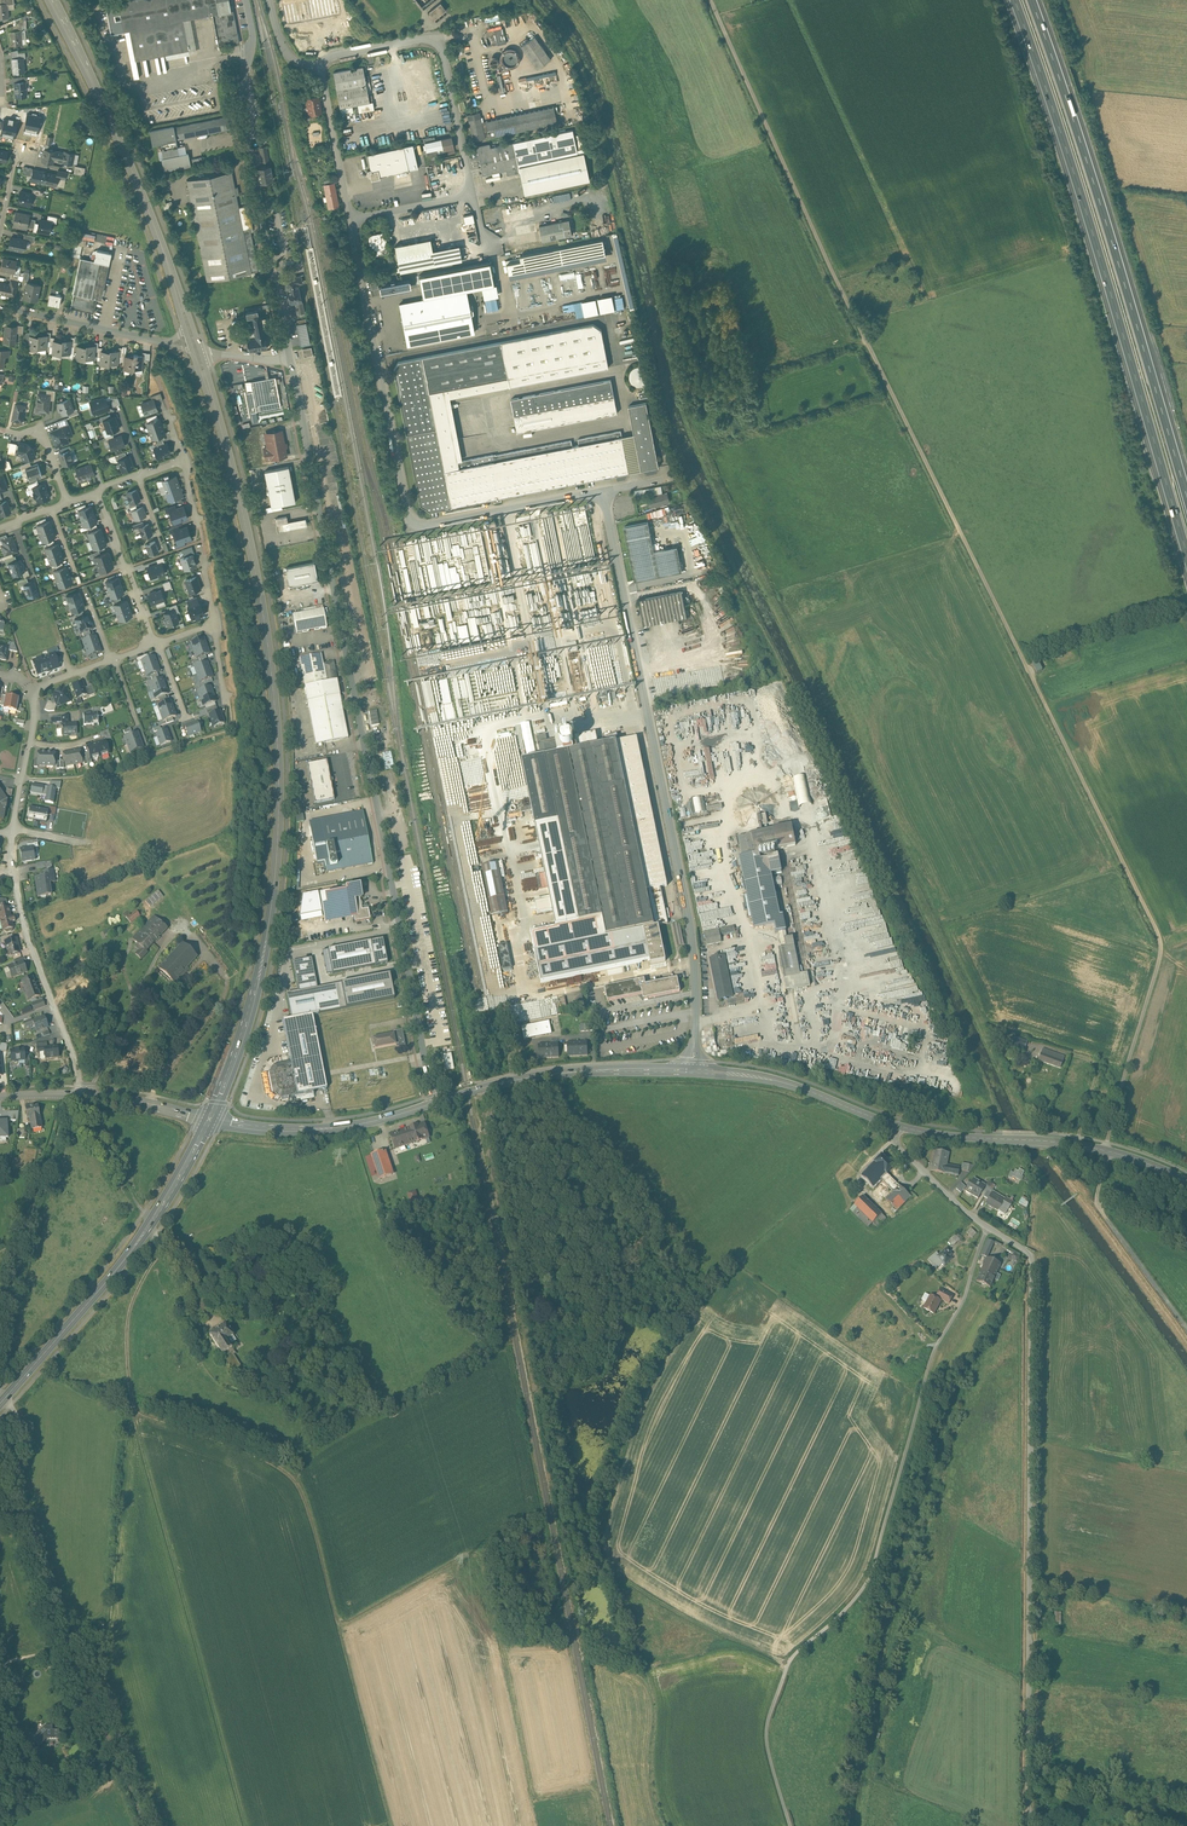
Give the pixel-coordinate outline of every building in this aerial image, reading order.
[(118,2),(120,15),(121,20),(123,32),(129,31),(183,21),(213,15),(219,14),(216,0),(129,0),(118,2)] [(219,14),(231,11),(229,0),(216,0),(219,14)] [(284,5),(288,23),(338,13),(336,0),(310,0),(284,5)] [(118,2),(105,5),(111,35),(123,32),(121,20),(116,21),(115,16),(120,15),(118,2)] [(440,2),(427,12),(433,20),(446,10),(440,2)] [(8,17),(7,5),(7,3),(0,4),(0,18),(8,17)] [(219,14),(213,15),(219,47),(239,43),(233,11),(231,11),(219,14)] [(19,23),(18,23),(15,23),(15,25),(12,26),(8,27),(8,32),(9,31),(20,30),(23,30),(22,25),(24,25),(24,21),(19,22),(19,23)] [(183,21),(129,31),(135,61),(189,50),(183,21)] [(502,29),(495,30),(498,44),(506,43),(502,29)] [(20,30),(9,31),(11,46),(22,44),(20,30)] [(534,37),(521,46),(537,69),(551,59),(534,37)] [(517,61),(518,58),(517,55),(515,52),(513,51),(509,50),(506,51),(504,53),(502,55),(501,58),(502,61),(504,64),(507,66),(510,66),(513,66),(515,64),(517,61)] [(18,58),(12,59),(13,73),(24,72),(23,58),(18,58)] [(363,67),(333,72),(336,90),(366,85),(365,77),(365,76),(364,76),(363,67)] [(208,77),(206,70),(199,72),(201,78),(208,77)] [(519,78),(520,82),(558,74),(557,71),(519,78)] [(16,83),(14,83),(16,97),(27,96),(25,82),(21,82),(16,83)] [(366,85),(336,90),(340,108),(358,105),(370,103),(368,96),(366,85)] [(370,103),(358,105),(359,112),(373,110),(372,95),(368,96),(370,103)] [(318,96),(306,98),(310,115),(321,112),(318,96)] [(553,107),(486,121),(489,136),(489,137),(557,123),(553,107)] [(39,119),(28,117),(25,130),(36,132),(39,119)] [(174,128),(176,139),(176,140),(229,129),(227,117),(174,128)] [(480,117),(468,119),(473,141),(485,138),(484,137),(489,136),(486,121),(481,122),(480,117)] [(4,119),(0,134),(14,138),(18,122),(4,119)] [(174,127),(150,131),(152,144),(161,142),(176,139),(174,128),(174,127)] [(407,139),(430,135),(428,127),(405,132),(407,139)] [(572,130),(513,143),(518,167),(577,154),(572,130)] [(396,133),(383,135),(383,143),(397,141),(396,133)] [(452,137),(441,139),(443,148),(443,150),(448,149),(448,150),(449,150),(452,149),(453,149),(453,148),(454,148),(452,137)] [(176,139),(161,142),(163,151),(178,148),(176,140),(176,139)] [(435,141),(425,143),(427,151),(437,149),(443,148),(441,139),(435,141)] [(513,143),(490,148),(477,151),(482,175),(506,170),(507,175),(519,172),(520,172),(518,167),(513,143)] [(266,145),(259,147),(262,162),(269,161),(266,145)] [(412,145),(403,147),(408,170),(418,168),(412,145)] [(403,147),(367,155),(370,170),(367,170),(369,177),(370,177),(371,180),(380,178),(380,177),(408,170),(403,147)] [(178,148),(163,151),(164,158),(179,155),(178,148)] [(55,151),(45,149),(43,157),(43,156),(42,162),(52,164),(53,159),(55,151)] [(64,153),(55,151),(53,159),(54,159),(54,157),(58,158),(57,160),(63,161),(64,156),(64,155),(65,153),(64,153)] [(74,153),(65,151),(64,153),(65,153),(64,155),(64,156),(63,161),(63,162),(72,164),(74,153)] [(577,154),(518,167),(520,172),(519,172),(524,194),(589,180),(583,153),(577,154)] [(164,158),(162,159),(164,171),(191,166),(188,154),(179,155),(164,158)] [(85,167),(75,165),(74,173),(84,175),(85,167)] [(269,165),(257,167),(260,182),(272,180),(269,165)] [(46,172),(33,169),(32,176),(31,179),(36,180),(36,182),(44,184),(46,172)] [(66,172),(58,170),(57,174),(58,175),(58,178),(65,179),(66,172)] [(232,171),(187,180),(192,204),(236,195),(232,171)] [(57,174),(46,172),(44,184),(56,186),(58,178),(58,175),(57,174)] [(324,185),(329,208),(338,206),(333,183),(324,185)] [(32,193),(20,191),(18,203),(30,205),(32,194),(32,193)] [(236,195),(192,204),(207,281),(251,272),(251,270),(248,256),(243,229),(239,207),(236,195)] [(504,201),(503,196),(500,197),(502,205),(513,202),(512,199),(504,201)] [(246,214),(244,206),(239,207),(243,229),(250,227),(250,228),(252,227),(250,213),(246,214)] [(26,214),(16,212),(13,226),(18,227),(18,226),(27,227),(26,229),(27,229),(30,215),(26,214)] [(476,214),(466,215),(467,223),(477,222),(476,214)] [(51,221),(41,219),(39,220),(37,230),(49,233),(51,221)] [(569,220),(562,221),(565,236),(572,235),(569,220)] [(562,221),(539,226),(542,241),(565,236),(562,221)] [(250,227),(243,229),(248,256),(255,254),(250,228),(250,227)] [(35,236),(24,233),(23,239),(27,240),(27,241),(34,242),(35,236)] [(385,233),(368,237),(372,256),(388,252),(385,233)] [(23,239),(11,237),(10,243),(12,243),(11,249),(22,251),(22,247),(25,247),(27,241),(27,240),(23,239)] [(430,239),(395,246),(400,272),(435,265),(432,250),(430,239)] [(603,240),(519,256),(520,261),(506,264),(508,273),(606,254),(603,240)] [(539,240),(528,243),(529,250),(541,247),(539,240)] [(459,245),(432,250),(435,265),(462,260),(459,245)] [(526,251),(526,254),(559,248),(559,245),(526,251)] [(111,253),(96,250),(94,261),(100,262),(109,264),(111,253)] [(255,254),(248,256),(251,270),(255,269),(255,270),(258,269),(255,254)] [(80,258),(71,256),(69,266),(78,268),(80,258)] [(17,261),(3,258),(0,270),(11,272),(15,273),(17,261)] [(94,261),(80,258),(78,268),(73,294),(74,294),(92,298),(100,262),(94,261)] [(109,264),(100,262),(92,298),(97,299),(101,300),(109,264)] [(489,262),(418,276),(421,291),(492,277),(489,262)] [(561,280),(577,277),(579,288),(584,287),(582,273),(576,274),(575,271),(560,274),(561,280)] [(394,280),(390,281),(391,283),(391,284),(379,286),(380,293),(411,287),(409,280),(394,283),(394,282),(394,280)] [(377,281),(370,283),(371,290),(378,289),(377,281)] [(40,285),(27,282),(24,298),(36,301),(40,285)] [(0,283),(0,293),(14,296),(16,286),(10,285),(0,283)] [(56,288),(51,287),(50,293),(48,304),(48,303),(59,305),(59,306),(61,296),(55,294),(56,288)] [(466,291),(399,304),(407,346),(474,333),(466,291)] [(92,298),(74,294),(71,308),(94,313),(97,299),(92,298)] [(613,296),(599,298),(602,313),(616,310),(613,296)] [(596,299),(583,302),(586,316),(599,313),(596,299)] [(258,315),(251,316),(255,332),(246,334),(247,338),(264,334),(260,315),(258,315)] [(300,345),(312,343),(307,318),(297,320),(298,323),(296,324),(300,345)] [(593,324),(501,342),(507,378),(508,382),(509,386),(608,367),(601,330),(593,324)] [(15,327),(7,327),(5,342),(14,343),(15,333),(17,333),(18,329),(15,328),(15,327)] [(47,335),(38,334),(38,336),(37,348),(38,348),(46,349),(46,341),(47,335)] [(247,338),(246,338),(249,351),(261,349),(267,347),(265,334),(264,334),(247,338)] [(30,335),(30,341),(29,349),(37,350),(38,348),(37,348),(38,336),(30,335)] [(71,340),(62,339),(62,341),(61,353),(70,354),(70,346),(71,340)] [(54,340),(53,347),(53,354),(61,355),(61,353),(62,341),(54,340)] [(500,342),(422,357),(429,393),(505,378),(507,378),(501,342),(500,342)] [(94,345),(86,344),(86,346),(85,358),(93,359),(94,351),(95,345),(94,345)] [(78,345),(77,352),(76,359),(85,360),(85,358),(86,346),(78,345)] [(311,347),(302,349),(304,356),(313,355),(311,347)] [(3,365),(4,356),(9,356),(9,350),(0,349),(0,365),(3,365)] [(118,350),(110,349),(110,351),(109,363),(117,364),(118,356),(118,350)] [(102,351),(102,350),(101,357),(100,364),(109,365),(109,363),(110,351),(102,351)] [(142,355),(134,354),(134,356),(133,368),(141,369),(142,361),(142,355)] [(126,356),(125,355),(125,362),(124,369),(133,370),(133,368),(134,356),(126,356)] [(422,357),(398,362),(393,370),(420,505),(430,511),(451,507),(444,471),(429,393),(422,357)] [(649,381),(650,377),(649,373),(646,370),(643,368),(639,367),(635,368),(632,370),(630,373),(629,377),(630,381),(632,384),(636,387),(640,387),(643,386),(647,384),(649,381)] [(275,377),(251,381),(254,400),(255,405),(279,401),(275,377)] [(611,380),(497,402),(500,418),(614,396),(611,380)] [(649,388),(643,389),(643,391),(639,392),(640,398),(650,396),(649,388)] [(55,390),(47,390),(47,395),(50,395),(49,399),(54,400),(55,390)] [(47,395),(38,394),(37,411),(48,412),(49,399),(50,395),(47,395)] [(106,400),(108,404),(112,402),(113,406),(120,404),(117,395),(109,395),(111,399),(106,400)] [(614,396),(500,418),(504,435),(617,413),(614,396)] [(105,397),(90,403),(94,415),(110,410),(108,404),(106,400),(105,397)] [(146,398),(137,401),(142,414),(155,409),(150,397),(146,398)] [(69,399),(58,403),(62,414),(68,412),(73,410),(69,399)] [(279,401),(255,405),(254,400),(250,400),(252,411),(261,409),(261,410),(280,407),(279,401)] [(646,402),(628,406),(634,434),(622,437),(629,472),(659,467),(646,402)] [(15,403),(12,420),(22,422),(25,405),(15,403)] [(111,413),(99,416),(104,431),(116,427),(111,413)] [(157,415),(143,420),(146,429),(160,425),(157,415)] [(59,428),(68,425),(66,418),(56,421),(59,428)] [(59,428),(50,431),(56,447),(68,442),(67,437),(72,435),(68,425),(59,428)] [(160,425),(146,429),(149,438),(163,433),(160,425)] [(117,430),(105,435),(110,448),(122,443),(117,430)] [(281,430),(266,433),(269,447),(264,448),(266,459),(271,458),(271,459),(286,456),(281,430)] [(493,456),(494,462),(472,466),(444,471),(451,507),(629,472),(622,437),(621,431),(578,439),(579,445),(572,446),(571,440),(493,456)] [(164,440),(150,445),(154,456),(168,451),(164,440)] [(27,443),(19,441),(17,453),(22,454),(24,460),(35,456),(32,447),(31,446),(28,444),(27,443)] [(17,444),(10,442),(7,453),(15,454),(17,444)] [(61,453),(58,454),(63,465),(73,461),(69,450),(61,453)] [(127,453),(115,458),(119,469),(131,464),(127,453)] [(493,454),(471,459),(472,466),(494,462),(493,456),(493,454)] [(95,458),(88,460),(89,463),(91,463),(93,468),(98,466),(95,458)] [(31,466),(25,468),(30,480),(42,476),(38,463),(31,466)] [(89,463),(75,468),(79,478),(85,476),(90,474),(94,473),(94,471),(93,468),(91,463),(89,463)] [(288,466),(264,471),(268,491),(266,491),(267,494),(269,494),(271,507),(295,502),(288,466)] [(168,500),(170,499),(171,502),(178,499),(177,497),(183,495),(175,475),(170,477),(163,480),(157,482),(161,493),(165,492),(168,500)] [(48,493),(47,489),(46,490),(44,483),(39,485),(33,487),(33,488),(34,492),(33,492),(35,497),(36,497),(38,501),(49,497),(47,493),(48,493)] [(661,486),(643,489),(644,496),(662,493),(661,486)] [(136,489),(127,493),(130,503),(135,501),(140,499),(136,489)] [(643,489),(634,491),(636,498),(644,496),(643,489)] [(666,492),(648,498),(651,507),(669,502),(666,492)] [(0,503),(0,513),(1,515),(11,512),(7,501),(0,503)] [(171,517),(185,512),(183,505),(176,508),(169,510),(171,517)] [(86,507),(78,510),(81,518),(94,514),(91,506),(86,507)] [(137,508),(131,510),(135,520),(138,518),(139,519),(143,518),(142,517),(146,515),(142,506),(137,508)] [(188,518),(185,512),(171,517),(173,523),(180,520),(188,518)] [(94,514),(81,518),(84,526),(85,526),(95,522),(97,522),(94,514)] [(40,524),(37,525),(40,533),(52,529),(49,521),(47,522),(40,524)] [(648,522),(624,527),(635,581),(659,576),(654,551),(648,522)] [(144,525),(139,527),(143,537),(152,534),(149,523),(144,525)] [(179,528),(172,531),(174,537),(188,532),(186,526),(179,528)] [(91,531),(88,533),(91,540),(103,536),(100,528),(98,529),(91,531)] [(52,529),(40,533),(43,541),(46,540),(52,538),(55,537),(52,529)] [(188,532),(174,537),(177,543),(184,541),(191,538),(188,532)] [(7,538),(2,540),(4,547),(2,548),(5,555),(17,551),(16,547),(15,547),(15,545),(15,544),(12,536),(7,538)] [(103,536),(91,540),(93,548),(97,547),(104,545),(106,544),(103,536)] [(155,541),(145,544),(149,554),(158,551),(155,541)] [(48,547),(45,548),(48,556),(60,551),(58,544),(55,544),(48,547)] [(182,550),(184,557),(192,554),(194,553),(192,546),(182,550)] [(678,547),(654,551),(659,576),(682,571),(678,547)] [(98,551),(89,554),(90,558),(95,557),(94,556),(100,554),(99,550),(98,551)] [(60,551),(48,556),(51,564),(61,560),(63,559),(60,551)] [(100,554),(94,556),(95,557),(97,564),(111,559),(109,555),(110,555),(109,552),(108,552),(100,554)] [(184,557),(181,558),(185,569),(196,565),(192,554),(184,557)] [(15,555),(5,559),(7,564),(8,563),(17,560),(15,555)] [(17,560),(8,563),(12,575),(24,571),(20,559),(17,560)] [(111,559),(97,564),(100,571),(106,569),(113,567),(114,565),(113,563),(112,562),(111,559)] [(158,564),(147,568),(151,578),(165,573),(161,563),(161,562),(158,564)] [(314,562),(286,568),(289,586),(318,580),(314,562)] [(57,570),(53,571),(56,579),(69,574),(66,566),(64,567),(57,570)] [(69,574),(56,579),(59,587),(72,582),(69,574)] [(196,576),(185,580),(190,592),(200,588),(196,576)] [(27,577),(18,580),(20,586),(24,585),(24,584),(29,583),(27,577)] [(109,580),(105,581),(108,589),(121,585),(118,577),(116,578),(109,580)] [(169,580),(163,583),(165,589),(172,587),(169,580)] [(29,583),(24,584),(24,585),(25,588),(24,589),(26,593),(27,593),(28,597),(38,593),(34,581),(29,583)] [(108,589),(111,597),(112,597),(119,594),(124,593),(121,585),(108,589)] [(160,590),(148,594),(152,604),(155,603),(156,604),(160,602),(160,601),(164,599),(160,590)] [(66,596),(69,604),(82,599),(79,591),(66,596)] [(639,600),(644,624),(687,615),(682,591),(639,600)] [(187,599),(189,606),(198,603),(196,596),(187,599)] [(69,604),(72,612),(75,610),(82,608),(85,607),(82,599),(69,604)] [(115,603),(114,604),(116,612),(129,608),(126,599),(122,601),(115,603)] [(198,603),(189,606),(188,607),(192,618),(196,617),(196,618),(201,616),(200,615),(204,614),(200,602),(198,603)] [(175,609),(176,612),(179,611),(176,603),(169,606),(171,610),(175,609)] [(116,612),(119,620),(128,617),(132,616),(129,608),(116,612)] [(171,610),(163,613),(165,619),(166,618),(169,625),(179,622),(176,612),(175,609),(171,610)] [(305,613),(293,615),(297,633),(327,628),(323,609),(316,611),(305,613)] [(77,618),(75,618),(77,626),(90,622),(87,614),(83,615),(77,618)] [(77,626),(80,634),(82,634),(89,631),(93,630),(90,622),(77,626)] [(121,627),(127,644),(141,639),(135,622),(121,627)] [(85,640),(83,641),(86,649),(98,644),(95,637),(92,638),(85,640)] [(193,642),(191,643),(194,651),(206,646),(203,638),(199,640),(193,642)] [(14,643),(9,642),(8,646),(9,646),(8,650),(17,652),(14,643)] [(0,644),(0,659),(6,660),(8,650),(9,646),(8,646),(0,644)] [(98,644),(86,649),(88,657),(90,657),(96,654),(101,652),(98,644)] [(206,646),(194,651),(197,659),(198,658),(205,655),(209,654),(206,646)] [(1060,649),(1050,653),(1052,660),(1062,657),(1060,651),(1060,649)] [(50,670),(47,662),(56,659),(54,653),(45,657),(33,661),(38,675),(50,670)] [(321,654),(299,658),(305,686),(337,680),(333,662),(323,664),(321,654)] [(148,659),(141,661),(144,669),(157,665),(154,657),(148,659)] [(60,667),(56,659),(47,662),(50,670),(51,671),(60,667)] [(1037,660),(1031,663),(1037,673),(1042,671),(1037,660)] [(195,667),(194,667),(197,675),(210,670),(207,663),(205,663),(195,667)] [(157,665),(144,669),(147,677),(150,675),(157,673),(160,672),(157,665)] [(210,670),(197,675),(200,683),(201,682),(211,679),(212,678),(210,670)] [(153,682),(150,683),(152,691),(165,687),(162,679),(160,680),(153,682)] [(305,686),(308,701),(340,695),(337,680),(305,686)] [(82,682),(73,686),(77,698),(87,694),(84,688),(82,682)] [(92,686),(84,688),(87,694),(88,697),(95,694),(92,686)] [(165,687),(152,691),(155,699),(158,698),(165,695),(168,695),(165,687)] [(200,690),(198,691),(200,699),(213,695),(210,687),(200,690)] [(66,688),(52,693),(54,698),(53,699),(53,700),(53,701),(55,707),(57,706),(57,707),(67,703),(66,700),(70,699),(66,688)] [(213,695),(200,699),(203,707),(204,706),(215,703),(216,702),(213,695)] [(340,695),(308,701),(316,744),(348,738),(341,701),(342,701),(343,700),(342,696),(341,695),(340,695)] [(12,697),(6,696),(4,706),(3,709),(10,710),(12,697)] [(19,698),(12,697),(10,710),(17,711),(18,704),(19,698)] [(50,702),(48,701),(44,710),(48,712),(54,711),(56,708),(55,707),(53,701),(50,702)] [(170,701),(157,706),(160,714),(173,709),(170,701)] [(209,715),(218,712),(216,706),(206,710),(208,716),(209,715)] [(173,709),(160,714),(163,721),(165,721),(172,718),(176,717),(173,709)] [(370,711),(371,725),(380,724),(379,710),(370,711)] [(218,712),(209,715),(214,727),(224,723),(220,711),(218,712)] [(92,714),(83,714),(84,725),(93,725),(98,725),(98,716),(97,713),(92,714)] [(76,724),(69,725),(69,721),(62,722),(62,725),(61,725),(62,731),(62,735),(77,734),(76,724)] [(197,722),(185,726),(188,737),(201,732),(197,722)] [(166,730),(160,732),(156,734),(161,746),(171,742),(166,730)] [(108,731),(100,733),(102,738),(106,736),(107,740),(111,738),(108,731)] [(124,737),(127,745),(140,741),(137,732),(124,737)] [(596,733),(571,738),(573,748),(574,750),(598,746),(596,733)] [(546,735),(537,736),(539,744),(541,757),(545,756),(551,755),(548,743),(548,742),(548,743),(546,735)] [(571,737),(561,740),(563,750),(573,748),(571,738),(571,737)] [(654,821),(637,738),(617,742),(647,890),(649,890),(661,887),(667,886),(658,839),(649,841),(647,829),(645,823),(654,821)] [(561,740),(548,743),(551,755),(564,753),(563,750),(561,740)] [(105,741),(96,744),(100,757),(109,754),(105,741)] [(140,741),(127,745),(130,753),(142,749),(143,749),(140,741)] [(303,753),(312,752),(312,742),(302,743),(303,753)] [(653,920),(616,742),(574,750),(569,752),(602,918),(579,922),(557,927),(531,932),(541,982),(650,960),(651,964),(666,961),(659,926),(654,927),(654,926),(653,920)] [(96,744),(87,747),(89,753),(91,760),(100,757),(96,744)] [(80,750),(71,752),(74,765),(82,763),(80,750)] [(47,753),(38,752),(38,760),(38,766),(46,766),(47,753)] [(71,752),(63,753),(66,766),(74,765),(71,752)] [(393,752),(384,753),(385,769),(395,768),(393,752)] [(551,755),(545,756),(545,757),(546,757),(559,823),(579,922),(602,918),(569,752),(551,755)] [(55,753),(47,753),(46,766),(55,766),(55,753)] [(541,757),(522,761),(536,827),(559,823),(546,757),(545,757),(545,756),(541,757)] [(327,761),(307,764),(315,804),(334,800),(327,761)] [(795,778),(799,807),(813,805),(809,776),(795,778)] [(44,786),(32,784),(31,788),(30,793),(46,796),(45,802),(53,804),(56,789),(49,787),(48,787),(46,787),(46,788),(43,788),(44,786)] [(694,814),(724,810),(723,798),(713,799),(714,806),(707,807),(706,797),(692,799),(694,814)] [(828,799),(820,801),(822,811),(819,812),(821,818),(832,816),(828,799)] [(761,832),(738,837),(742,856),(773,850),(777,849),(773,830),(764,831),(759,809),(760,807),(759,805),(757,805),(755,806),(755,808),(756,809),(761,832)] [(48,811),(29,807),(27,814),(33,815),(32,820),(46,822),(48,811)] [(679,809),(680,818),(688,817),(687,808),(679,809)] [(363,817),(322,825),(329,860),(325,860),(326,867),(365,859),(366,862),(368,862),(368,864),(373,863),(363,811),(362,811),(363,817)] [(559,823),(536,827),(557,927),(579,922),(559,823)] [(792,825),(773,829),(773,830),(777,849),(796,845),(792,825)] [(655,827),(647,829),(649,841),(658,839),(655,827)] [(21,850),(23,862),(36,860),(34,848),(21,850)] [(774,855),(773,850),(766,851),(771,873),(782,871),(778,854),(774,855)] [(742,856),(739,857),(745,885),(772,880),(771,873),(766,851),(742,856)] [(51,861),(37,863),(38,869),(52,867),(51,861)] [(508,912),(498,862),(482,865),(492,915),(505,913),(508,912)] [(44,877),(35,878),(38,897),(41,897),(41,898),(46,897),(46,896),(52,895),(50,883),(55,883),(53,870),(43,872),(44,877)] [(772,880),(745,885),(754,928),(774,924),(781,923),(780,915),(772,880)] [(350,888),(346,888),(347,893),(345,893),(345,892),(325,896),(327,905),(323,906),(324,911),(330,910),(331,916),(353,912),(355,921),(370,918),(368,908),(362,909),(361,906),(362,905),(361,902),(360,901),(360,898),(362,897),(360,886),(350,888)] [(661,887),(649,890),(648,890),(655,920),(653,920),(654,926),(656,926),(668,924),(661,887)] [(159,891),(146,901),(151,907),(164,897),(159,891)] [(1,906),(2,909),(0,909),(0,918),(3,931),(5,930),(5,931),(7,932),(11,931),(13,929),(12,928),(14,928),(13,923),(11,915),(10,915),(8,907),(5,908),(4,905),(1,906)] [(136,911),(127,918),(131,923),(140,916),(136,911)] [(781,923),(774,924),(776,933),(786,931),(783,915),(780,915),(781,923)] [(154,916),(139,931),(145,936),(159,921),(154,916)] [(159,921),(145,936),(139,931),(132,939),(138,944),(146,951),(167,928),(159,921)] [(681,922),(674,923),(679,946),(686,944),(681,922)] [(719,930),(705,933),(707,945),(721,942),(719,930)] [(793,937),(784,939),(786,947),(779,949),(781,959),(779,960),(781,968),(782,967),(785,979),(800,976),(800,974),(793,937)] [(13,939),(5,941),(5,942),(9,955),(20,952),(16,939),(13,939)] [(383,939),(322,950),(327,974),(387,963),(383,939)] [(183,943),(159,969),(174,982),(179,977),(197,956),(183,943)] [(507,943),(498,945),(503,969),(512,967),(507,943)] [(146,951),(138,944),(135,946),(140,950),(136,954),(141,959),(147,952),(146,951)] [(724,955),(710,958),(718,999),(733,996),(724,955)] [(197,956),(179,977),(183,981),(202,961),(197,956)] [(312,958),(293,961),(299,992),(318,988),(312,958)] [(15,965),(8,968),(12,978),(15,977),(15,976),(26,972),(25,968),(24,967),(23,964),(22,962),(15,965)] [(800,976),(785,979),(787,990),(810,985),(807,972),(800,974),(800,976)] [(299,992),(287,994),(292,1019),(318,1014),(394,999),(390,975),(318,988),(299,992)] [(33,977),(22,981),(29,1000),(40,996),(33,977)] [(678,978),(646,984),(645,979),(605,987),(607,1001),(643,994),(644,999),(680,992),(678,978)] [(42,1000),(32,1004),(34,1010),(45,1006),(42,1000)] [(24,1014),(34,1011),(32,1006),(22,1008),(24,1014)] [(318,1014),(292,1019),(283,1020),(291,1062),(292,1067),(297,1094),(327,1088),(313,1015),(319,1014),(318,1014)] [(45,1017),(33,1021),(32,1020),(23,1023),(25,1028),(34,1025),(36,1032),(48,1027),(45,1017)] [(549,1021),(521,1026),(524,1039),(552,1033),(549,1022),(549,1021)] [(403,1030),(394,1032),(394,1034),(395,1034),(397,1044),(396,1044),(397,1048),(406,1046),(403,1030)] [(394,1034),(373,1038),(375,1048),(396,1044),(397,1044),(395,1034),(394,1034)] [(1027,1041),(1015,1037),(1012,1048),(1019,1050),(1020,1046),(1024,1048),(1027,1041)] [(587,1042),(567,1043),(568,1057),(588,1056),(587,1042)] [(558,1043),(538,1045),(539,1058),(559,1057),(558,1043)] [(45,1048),(44,1048),(45,1052),(45,1059),(59,1057),(57,1047),(45,1048)] [(24,1049),(11,1051),(12,1062),(14,1061),(14,1062),(14,1061),(15,1062),(17,1062),(18,1061),(19,1061),(25,1060),(25,1057),(24,1049)] [(1056,1058),(1048,1055),(1050,1051),(1043,1049),(1039,1060),(1060,1068),(1064,1056),(1058,1054),(1056,1058)] [(452,1053),(444,1055),(447,1070),(454,1069),(452,1053)] [(291,1062),(274,1065),(269,1073),(275,1074),(277,1069),(292,1067),(291,1062)] [(67,1075),(70,1069),(66,1066),(62,1071),(67,1075)] [(277,1069),(275,1074),(269,1073),(273,1092),(281,1097),(290,1095),(297,1094),(292,1067),(277,1069)] [(38,1105),(25,1107),(27,1118),(30,1118),(40,1116),(38,1105)] [(11,1120),(20,1120),(19,1111),(11,1111),(11,1120)] [(40,1116),(30,1118),(32,1129),(42,1128),(40,1116)] [(418,1125),(411,1128),(392,1134),(391,1134),(391,1135),(394,1143),(396,1148),(429,1137),(425,1124),(425,1123),(424,1123),(424,1124),(418,1126),(418,1125)] [(384,1151),(372,1155),(379,1179),(385,1177),(392,1175),(384,1151)] [(948,1154),(935,1151),(931,1171),(944,1173),(946,1166),(948,1154)] [(379,1179),(372,1155),(366,1157),(374,1181),(379,1179)] [(895,1169),(883,1157),(876,1165),(887,1177),(889,1175),(895,1169)] [(970,1164),(963,1163),(961,1170),(969,1171),(970,1164)] [(887,1177),(876,1165),(863,1178),(874,1190),(882,1182),(887,1177)] [(959,1168),(946,1166),(944,1173),(957,1176),(959,1168)] [(1008,1177),(1021,1180),(1024,1170),(1014,1168),(1014,1171),(1009,1170),(1008,1177)] [(901,1187),(889,1175),(887,1177),(882,1182),(894,1194),(901,1187)] [(985,1186),(973,1179),(967,1190),(972,1193),(972,1194),(978,1198),(982,1192),(985,1186)] [(961,1183),(955,1189),(960,1194),(966,1187),(961,1183)] [(894,1194),(888,1200),(897,1208),(900,1212),(912,1199),(901,1187),(894,1194)] [(416,1191),(408,1193),(412,1205),(419,1203),(416,1191)] [(849,1209),(866,1229),(873,1222),(877,1226),(886,1218),(864,1194),(849,1209)] [(988,1201),(988,1202),(995,1206),(994,1207),(998,1210),(1003,1201),(993,1194),(988,1201)] [(1003,1201),(998,1210),(1005,1214),(1012,1202),(1005,1198),(1003,1201)] [(1021,1198),(1018,1203),(1025,1207),(1029,1202),(1021,1198)] [(966,1232),(972,1238),(977,1233),(971,1227),(966,1232)] [(948,1240),(952,1245),(961,1239),(958,1233),(948,1240)] [(986,1239),(981,1255),(993,1260),(994,1256),(988,1254),(991,1246),(1000,1249),(1002,1245),(986,1239)] [(939,1259),(948,1251),(945,1247),(936,1255),(935,1253),(927,1259),(935,1269),(943,1263),(939,1259)] [(1003,1258),(1017,1263),(1020,1253),(1007,1248),(1003,1258)] [(948,1251),(939,1259),(943,1263),(945,1266),(952,1261),(950,1258),(952,1256),(948,1251)] [(1000,1266),(986,1260),(981,1273),(995,1279),(1000,1266)] [(995,1279),(981,1273),(977,1282),(991,1289),(995,1279)] [(953,1296),(941,1289),(936,1299),(939,1300),(940,1299),(950,1303),(953,1296)] [(936,1299),(931,1296),(925,1309),(935,1314),(941,1301),(939,1300),(936,1299)] [(226,1325),(210,1335),(222,1354),(232,1348),(227,1340),(233,1336),(226,1325)] [(239,1366),(231,1353),(234,1351),(232,1348),(222,1354),(232,1370),(239,1366)] [(241,1366),(234,1355),(236,1353),(234,1351),(231,1353),(239,1366),(232,1370),(233,1371),(241,1366)] [(34,1733),(31,1737),(39,1746),(45,1741),(47,1739),(60,1740),(59,1730),(53,1730),(53,1725),(45,1725),(35,1734),(34,1733)]
